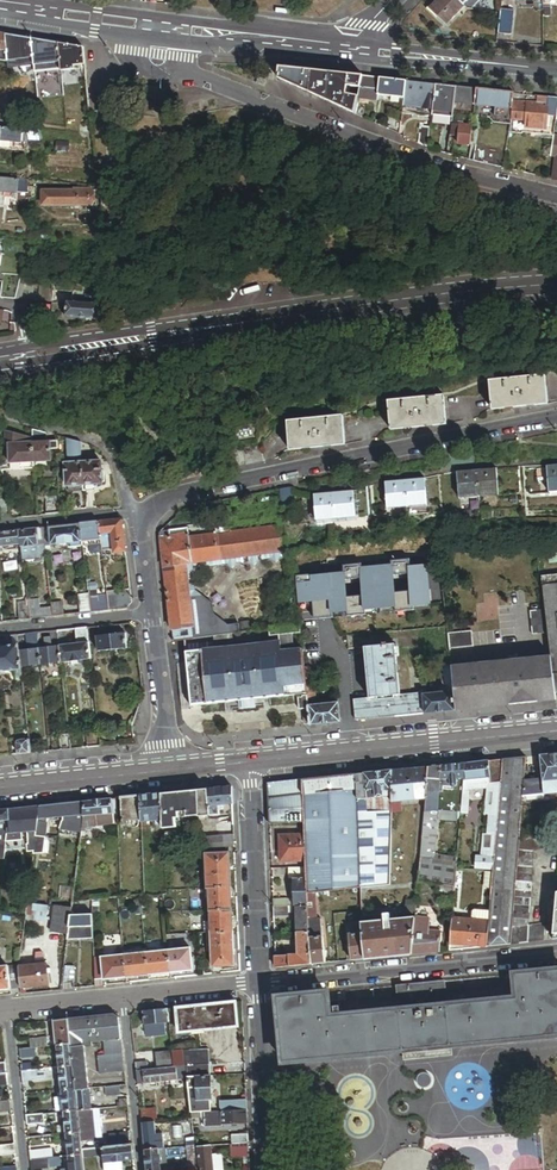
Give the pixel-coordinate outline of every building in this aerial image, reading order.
[(456,0),(439,0),(429,10),(445,26),(456,15),(463,7),(456,0)] [(463,7),(467,10),(473,11),(483,0),(470,0),(463,7)] [(463,7),(456,15),(461,20),(468,12),(467,10),(463,7)] [(501,10),(499,35),(511,36),(514,11),(501,10)] [(32,39),(5,35),(8,52),(9,65),(9,69),(35,67),(32,39)] [(58,44),(32,39),(35,67),(36,74),(62,71),(58,44)] [(83,48),(58,44),(62,71),(62,73),(75,72),(75,68),(85,67),(83,48)] [(9,65),(8,52),(0,51),(0,63),(9,65)] [(355,115),(357,104),(358,99),(358,98),(346,95),(349,86),(361,88),(363,77),(279,68),(278,78),(355,115)] [(358,98),(358,99),(370,100),(379,101),(379,97),(381,79),(363,77),(361,88),(358,98)] [(408,82),(381,79),(379,97),(393,98),(406,100),(408,82)] [(437,85),(408,82),(406,100),(405,105),(421,107),(425,107),(425,110),(426,110),(434,110),(437,85)] [(457,88),(437,85),(434,110),(433,120),(453,122),(455,103),(455,102),(457,88)] [(478,90),(457,88),(455,102),(476,104),(478,90)] [(515,94),(478,90),(476,104),(476,105),(513,110),(514,102),(515,94)] [(539,97),(538,104),(514,102),(513,110),(512,119),(528,121),(527,128),(548,130),(549,116),(556,117),(556,99),(539,97)] [(367,106),(357,104),(355,115),(364,119),(367,106)] [(402,137),(404,119),(393,117),(391,132),(402,137)] [(459,143),(472,145),(474,126),(461,124),(459,143)] [(23,129),(0,127),(0,140),(23,142),(23,129)] [(40,131),(27,129),(30,140),(41,140),(40,131)] [(430,150),(432,130),(422,129),(420,145),(430,150)] [(475,161),(505,168),(508,149),(477,145),(475,161)] [(28,179),(0,177),(0,198),(5,198),(5,191),(29,193),(28,179)] [(79,190),(44,189),(44,205),(93,205),(93,190),(91,190),(90,187),(85,187),(85,190),(79,190)] [(3,297),(18,299),(22,280),(23,274),(0,271),(0,274),(4,274),(3,297)] [(36,281),(22,280),(18,299),(35,300),(36,281)] [(54,302),(54,283),(39,282),(38,301),(54,302)] [(67,303),(54,302),(54,311),(67,312),(66,317),(101,320),(103,304),(97,303),(98,293),(75,292),(74,301),(68,301),(67,303)] [(495,412),(550,407),(547,377),(491,382),(495,412)] [(393,433),(448,427),(445,398),(389,403),(393,433)] [(290,453),(346,448),(343,418),(287,423),(290,453)] [(34,438),(35,442),(35,461),(50,461),(52,460),(52,449),(59,448),(58,441),(48,441),(48,433),(34,429),(34,438)] [(10,432),(7,432),(8,444),(10,444),(10,443),(35,442),(34,438),(10,432)] [(68,460),(83,459),(82,442),(70,439),(71,458),(68,458),(68,460)] [(11,470),(36,469),(35,461),(35,442),(10,443),(10,444),(11,470)] [(256,466),(265,464),(262,448),(253,450),(256,466)] [(256,466),(253,450),(244,451),(247,467),(256,466)] [(247,467),(244,451),(236,453),(239,469),(247,467)] [(236,453),(227,454),(230,471),(239,469),(236,453)] [(70,491),(84,491),(83,462),(83,459),(68,460),(68,463),(67,463),(67,485),(70,485),(70,491)] [(49,468),(50,468),(50,466),(50,461),(35,461),(36,469),(36,470),(47,469),(48,469),(49,468)] [(83,462),(84,491),(96,490),(97,490),(97,489),(98,489),(98,488),(98,487),(98,484),(103,483),(103,482),(106,482),(105,470),(103,470),(102,461),(83,462)] [(547,468),(549,492),(556,491),(556,467),(547,468)] [(495,472),(477,474),(479,497),(497,496),(495,472)] [(479,497),(477,474),(457,475),(459,499),(479,497)] [(424,481),(404,483),(406,503),(426,502),(424,481)] [(406,503),(404,483),(384,485),(386,505),(406,503)] [(353,494),(330,496),(332,517),(355,515),(353,494)] [(332,517),(330,496),(313,498),(316,518),(332,517)] [(61,513),(61,499),(49,499),(50,515),(61,513)] [(122,520),(100,522),(101,534),(113,533),(114,548),(115,553),(126,552),(122,520)] [(101,534),(100,522),(82,524),(84,541),(102,539),(101,534)] [(84,541),(82,524),(44,528),(45,540),(50,539),(51,546),(70,544),(71,548),(84,546),(84,541)] [(187,565),(286,552),(284,526),(218,534),(216,525),(169,532),(170,537),(161,538),(172,629),(194,627),(187,565)] [(45,540),(44,528),(20,530),(22,544),(22,547),(39,545),(39,540),(45,540)] [(20,530),(0,532),(0,547),(22,544),(20,530)] [(113,533),(101,534),(102,539),(102,544),(103,549),(114,548),(113,533)] [(39,545),(22,547),(23,558),(40,556),(39,545)] [(540,553),(541,560),(549,558),(550,563),(556,563),(556,551),(540,553)] [(187,565),(194,627),(172,629),(173,641),(212,637),(233,634),(239,633),(238,624),(227,626),(213,615),(212,604),(194,591),(193,577),(200,569),(227,565),(232,569),(235,564),(249,563),(254,566),(257,562),(271,560),(275,563),(279,559),(287,558),(286,552),(187,565)] [(297,597),(297,604),(312,602),(312,607),(314,620),(333,618),(332,613),(347,612),(347,617),(366,615),(365,610),(395,606),(396,612),(414,610),(414,605),(430,603),(426,566),(410,568),(409,560),(391,562),(391,566),(361,569),(361,565),(342,567),(343,575),(312,578),(312,574),(294,576),(297,597)] [(543,578),(547,610),(549,634),(552,658),(556,694),(556,576),(543,578)] [(133,602),(131,589),(108,592),(108,595),(110,610),(128,608),(133,602)] [(82,613),(92,612),(90,597),(90,594),(80,595),(82,613)] [(92,612),(110,610),(108,595),(90,597),(92,612)] [(41,608),(40,599),(28,601),(29,609),(41,608)] [(19,620),(30,619),(29,609),(28,601),(18,602),(19,620)] [(54,616),(64,615),(62,601),(52,603),(53,607),(54,616)] [(395,606),(365,610),(366,615),(396,612),(395,606)] [(30,619),(54,616),(53,607),(41,608),(29,609),(30,619)] [(549,634),(547,610),(530,612),(533,636),(549,634)] [(300,625),(295,626),(270,629),(271,637),(280,636),(293,635),(301,634),(300,625)] [(89,638),(88,628),(76,629),(77,639),(89,638)] [(60,646),(58,631),(51,632),(52,638),(45,638),(46,648),(43,648),(43,644),(39,644),(39,648),(41,664),(61,662),(60,646)] [(472,632),(448,635),(450,651),(474,648),(472,632)] [(39,648),(39,644),(38,633),(29,634),(30,649),(39,648)] [(126,634),(97,637),(98,652),(127,649),(126,634)] [(233,634),(212,637),(213,643),(213,649),(234,646),(233,634)] [(19,641),(18,635),(8,636),(9,646),(15,645),(15,642),(19,641)] [(298,695),(306,695),(303,667),(304,667),(302,650),(295,650),(293,635),(280,636),(280,642),(271,643),(234,646),(213,649),(213,643),(185,645),(186,651),(185,651),(191,706),(198,705),(204,705),(224,702),(224,703),(269,698),(293,696),(298,695)] [(19,641),(15,642),(15,645),(9,646),(0,646),(0,671),(22,669),(21,666),(20,650),(19,641)] [(91,659),(89,643),(60,646),(61,662),(73,661),(78,661),(91,659)] [(370,698),(401,695),(396,644),(365,647),(370,698)] [(41,664),(39,648),(30,649),(20,650),(21,666),(41,664)] [(556,694),(552,658),(467,667),(471,705),(556,695),(556,694)] [(306,695),(307,700),(316,698),(314,681),(312,682),(310,667),(304,667),(303,667),(306,695)] [(471,705),(467,667),(452,669),(453,679),(456,707),(471,705)] [(425,714),(456,711),(456,707),(453,679),(445,680),(445,687),(449,686),(450,693),(423,695),(425,714)] [(354,700),(356,721),(425,714),(423,695),(423,693),(401,695),(370,698),(354,700)] [(308,706),(307,700),(306,695),(298,695),(300,710),(302,710),(308,710),(308,706)] [(556,702),(556,700),(556,695),(471,705),(456,707),(456,711),(556,702)] [(293,698),(293,696),(269,698),(270,708),(273,707),(274,706),(274,702),(292,700),(293,699),(293,698)] [(225,712),(224,703),(224,702),(204,705),(205,708),(206,708),(217,707),(219,707),(221,709),(221,713),(225,712)] [(310,725),(341,722),(339,703),(308,706),(308,710),(309,714),(310,724),(310,725)] [(12,756),(9,731),(0,732),(0,757),(12,756)] [(60,751),(70,750),(69,733),(59,734),(60,751)] [(87,734),(88,748),(100,747),(99,733),(87,734)] [(19,755),(30,754),(29,741),(18,742),(16,744),(17,753),(19,755)] [(541,756),(542,772),(545,794),(556,792),(556,754),(541,756)] [(523,796),(524,774),(526,757),(502,760),(498,806),(493,872),(492,887),(490,911),(489,921),(490,921),(488,946),(511,944),(520,831),(522,804),(523,796)] [(494,805),(498,806),(502,760),(465,763),(464,778),(463,792),(469,792),(486,790),(495,789),(494,805)] [(464,778),(465,763),(442,766),(440,793),(439,793),(437,811),(457,812),(461,813),(464,778)] [(440,793),(442,766),(429,767),(426,794),(439,793),(440,793)] [(393,771),(392,796),(392,803),(426,799),(426,794),(429,767),(393,771)] [(393,771),(356,775),(357,790),(357,800),(392,796),(393,771)] [(542,772),(524,774),(523,796),(545,794),(542,772)] [(356,775),(303,780),(303,785),(303,795),(357,790),(356,775)] [(267,784),(268,789),(303,785),(303,780),(267,784)] [(303,795),(303,785),(268,789),(268,798),(303,795)] [(207,790),(209,806),(222,805),(232,803),(232,787),(207,790)] [(487,871),(493,872),(498,806),(494,805),(495,789),(486,790),(484,814),(488,815),(487,834),(483,834),(481,855),(476,855),(475,869),(487,871)] [(185,816),(199,815),(198,790),(161,794),(163,819),(174,817),(174,812),(185,811),(185,816)] [(199,815),(200,819),(210,818),(209,806),(207,790),(198,790),(199,815)] [(361,889),(357,800),(357,790),(303,795),(305,824),(305,835),(306,862),(306,866),(307,879),(308,895),(309,894),(319,893),(361,889)] [(439,793),(426,794),(426,799),(425,812),(426,812),(437,811),(439,793)] [(141,796),(142,820),(142,821),(157,820),(163,819),(161,794),(141,796)] [(545,794),(523,796),(522,804),(546,801),(545,794)] [(303,795),(268,798),(269,825),(304,824),(303,795)] [(131,821),(142,820),(141,796),(122,798),(123,825),(131,825),(131,821)] [(392,796),(357,800),(361,889),(390,886),(392,803),(392,796)] [(84,815),(83,816),(84,816),(112,813),(112,799),(85,802),(84,815)] [(62,817),(84,815),(85,802),(60,804),(61,817),(62,817)] [(59,817),(61,817),(60,804),(40,806),(38,819),(48,818),(59,817)] [(209,806),(210,818),(219,818),(218,809),(221,809),(223,808),(222,805),(209,806)] [(38,819),(40,806),(9,809),(11,827),(11,833),(23,832),(28,831),(37,830),(38,822),(38,819)] [(232,820),(232,808),(227,809),(224,812),(225,820),(232,820)] [(9,809),(0,810),(0,858),(3,859),(5,842),(6,842),(8,828),(11,827),(9,809)] [(437,819),(437,811),(426,812),(423,842),(435,843),(437,819)] [(457,812),(437,811),(437,819),(456,821),(457,812)] [(113,825),(112,813),(84,816),(83,827),(113,825)] [(84,815),(62,817),(62,819),(61,821),(60,829),(75,831),(76,823),(80,819),(83,820),(83,816),(84,815)] [(175,817),(174,817),(163,819),(164,828),(176,827),(175,817)] [(37,830),(36,835),(46,836),(48,823),(38,822),(37,830)] [(11,827),(8,828),(6,842),(24,840),(23,832),(11,833),(11,827)] [(37,830),(28,831),(29,844),(28,844),(29,851),(34,851),(35,844),(36,835),(37,830)] [(520,831),(511,944),(544,940),(546,922),(530,924),(535,850),(544,848),(556,849),(556,835),(520,831)] [(46,836),(36,835),(35,844),(34,851),(37,851),(37,853),(44,853),(46,836)] [(226,846),(225,835),(200,838),(201,849),(226,847),(226,846)] [(235,845),(234,835),(225,835),(226,846),(235,845)] [(306,862),(305,835),(279,836),(280,862),(287,862),(305,862),(306,862)] [(434,858),(435,843),(423,842),(422,856),(434,858)] [(458,844),(440,843),(439,853),(457,854),(458,844)] [(457,854),(439,853),(438,865),(456,868),(457,854)] [(208,889),(230,887),(229,854),(205,855),(205,865),(206,873),(207,889),(208,889)] [(455,887),(456,868),(438,865),(433,864),(434,858),(422,856),(421,856),(418,882),(455,887)] [(306,879),(306,866),(289,867),(289,879),(293,879),(306,879)] [(308,906),(308,895),(307,879),(306,879),(293,879),(294,899),(294,906),(296,906),(308,906)] [(231,909),(230,887),(208,889),(209,894),(209,901),(209,911),(231,909)] [(319,893),(309,894),(309,914),(318,914),(320,914),(319,893)] [(318,914),(309,914),(309,894),(308,895),(308,906),(309,932),(321,931),(320,918),(318,918),(318,914)] [(27,906),(0,902),(0,909),(26,913),(27,906)] [(82,906),(82,902),(73,903),(72,908),(72,910),(80,909),(79,906),(82,906)] [(46,922),(48,906),(28,903),(27,906),(26,913),(26,919),(46,922)] [(53,923),(55,906),(48,906),(46,922),(53,923)] [(72,910),(72,908),(55,906),(53,923),(52,933),(69,935),(69,928),(71,916),(72,910)] [(296,906),(297,933),(309,933),(309,932),(308,906),(296,906)] [(287,907),(273,907),(274,917),(288,917),(287,907)] [(231,909),(209,911),(210,922),(211,933),(233,932),(231,909)] [(473,911),(472,920),(489,921),(490,911),(474,910),(473,911)] [(383,914),(384,922),(392,921),(391,913),(383,914)] [(93,927),(92,915),(71,916),(69,928),(93,927)] [(384,922),(361,924),(362,934),(365,959),(387,957),(412,954),(414,930),(415,924),(415,919),(392,921),(384,922)] [(454,950),(487,946),(489,921),(472,920),(456,919),(454,950)] [(93,927),(69,928),(69,935),(68,940),(93,938),(93,927)] [(422,930),(414,930),(412,954),(439,951),(441,932),(422,930)] [(233,932),(211,933),(212,967),(234,966),(233,932)] [(449,950),(451,933),(441,932),(439,951),(449,950)] [(297,933),(298,956),(309,955),(310,955),(310,939),(309,933),(297,933)] [(365,959),(362,934),(349,935),(351,961),(365,959)] [(310,939),(310,955),(311,965),(326,963),(325,938),(321,938),(310,939)] [(168,952),(170,973),(193,971),(190,949),(168,952)] [(148,975),(170,973),(168,952),(146,954),(148,975)] [(148,975),(146,954),(124,956),(126,978),(148,975)] [(298,956),(283,957),(276,957),(276,968),(310,965),(309,955),(298,956)] [(126,978),(124,956),(101,958),(104,980),(126,978)] [(104,980),(101,958),(94,959),(95,981),(104,980)] [(48,962),(20,966),(20,968),(22,986),(22,987),(50,984),(48,962)] [(22,986),(20,968),(20,966),(20,964),(0,966),(0,989),(22,986)] [(73,983),(75,968),(66,968),(63,984),(73,983)] [(516,986),(505,987),(445,993),(444,981),(397,986),(398,998),(339,1004),(341,1016),(329,1017),(328,1001),(327,993),(277,998),(284,1062),(403,1050),(404,1060),(451,1055),(450,1046),(556,1035),(556,970),(515,974),(516,986)] [(339,1004),(339,1000),(328,1001),(329,1017),(341,1016),(339,1004)] [(239,1027),(236,1002),(177,1008),(179,1033),(239,1027)] [(155,1024),(169,1023),(168,1009),(143,1012),(145,1025),(155,1024)] [(92,1039),(92,1042),(103,1041),(122,1039),(120,1018),(115,1014),(69,1019),(71,1044),(72,1047),(83,1046),(83,1040),(92,1039)] [(58,1045),(71,1044),(69,1019),(55,1020),(58,1045)] [(155,1024),(145,1025),(146,1033),(156,1032),(155,1024)] [(31,1047),(48,1046),(47,1037),(31,1039),(31,1047)] [(103,1041),(103,1044),(97,1044),(99,1066),(124,1064),(122,1039),(103,1041)] [(72,1047),(71,1044),(58,1045),(60,1067),(74,1066),(72,1047)] [(76,1090),(89,1089),(85,1046),(83,1046),(72,1047),(74,1066),(76,1087),(76,1090)] [(186,1066),(187,1066),(210,1065),(209,1048),(173,1051),(175,1067),(177,1067),(186,1066)] [(21,1050),(22,1058),(36,1056),(35,1049),(21,1050)] [(173,1066),(171,1052),(160,1053),(161,1068),(173,1066)] [(137,1071),(143,1070),(146,1070),(145,1066),(148,1066),(148,1062),(136,1063),(137,1071)] [(100,1074),(125,1071),(124,1064),(99,1066),(100,1074)] [(188,1077),(211,1076),(210,1065),(187,1066),(188,1077)] [(62,1089),(76,1087),(74,1066),(60,1067),(62,1089)] [(186,1066),(177,1067),(178,1080),(187,1078),(186,1066)] [(175,1067),(146,1070),(143,1070),(144,1078),(145,1083),(178,1080),(177,1067),(175,1067)] [(29,1070),(22,1071),(23,1081),(43,1079),(42,1069),(32,1070),(29,1070)] [(0,1074),(0,1085),(9,1084),(8,1073),(0,1074)] [(212,1100),(211,1076),(188,1077),(189,1085),(190,1085),(192,1112),(197,1112),(201,1112),(211,1112),(210,1100),(212,1100)] [(120,1085),(106,1087),(107,1096),(121,1095),(120,1085)] [(78,1109),(76,1090),(76,1087),(62,1089),(63,1096),(64,1111),(78,1109)] [(90,1089),(89,1089),(76,1090),(78,1109),(78,1112),(92,1110),(90,1089)] [(64,1111),(63,1096),(54,1097),(55,1112),(64,1111)] [(220,1101),(221,1111),(246,1110),(246,1099),(220,1101)] [(11,1110),(10,1100),(0,1102),(0,1111),(11,1110)] [(128,1107),(128,1100),(120,1101),(120,1105),(117,1105),(118,1108),(128,1107)] [(156,1108),(142,1110),(143,1122),(157,1120),(156,1108)] [(78,1112),(78,1109),(64,1111),(65,1120),(66,1124),(67,1133),(80,1132),(78,1112)] [(92,1110),(78,1112),(80,1132),(81,1141),(95,1140),(92,1110)] [(100,1110),(92,1110),(95,1140),(103,1139),(100,1110)] [(248,1122),(247,1110),(246,1110),(221,1111),(222,1120),(222,1124),(248,1122)] [(211,1112),(201,1112),(201,1115),(201,1121),(222,1120),(221,1111),(211,1112)] [(46,1123),(45,1113),(27,1115),(28,1125),(46,1123)] [(156,1137),(155,1121),(142,1123),(145,1150),(157,1149),(156,1137)] [(81,1141),(80,1132),(67,1133),(69,1156),(83,1154),(82,1149),(81,1141)] [(110,1135),(111,1146),(130,1145),(129,1133),(110,1135)] [(248,1143),(248,1133),(232,1134),(233,1144),(248,1143)] [(186,1146),(195,1145),(194,1138),(186,1139),(186,1146)] [(15,1143),(0,1145),(0,1155),(16,1153),(15,1143)] [(111,1146),(103,1147),(103,1154),(104,1163),(122,1161),(134,1160),(132,1144),(130,1145),(111,1146)] [(195,1147),(195,1145),(186,1146),(189,1169),(198,1169),(195,1147)] [(198,1147),(200,1169),(214,1169),(211,1146),(198,1147)] [(32,1159),(39,1159),(39,1158),(53,1157),(52,1148),(31,1150),(32,1159)] [(157,1149),(145,1150),(147,1169),(167,1169),(165,1148),(163,1148),(157,1149)] [(83,1154),(69,1156),(70,1169),(84,1169),(83,1156),(83,1154)] [(40,1160),(39,1159),(32,1159),(33,1169),(50,1167),(50,1164),(62,1163),(61,1157),(40,1160)] [(104,1163),(105,1169),(123,1169),(122,1161),(104,1163)]
